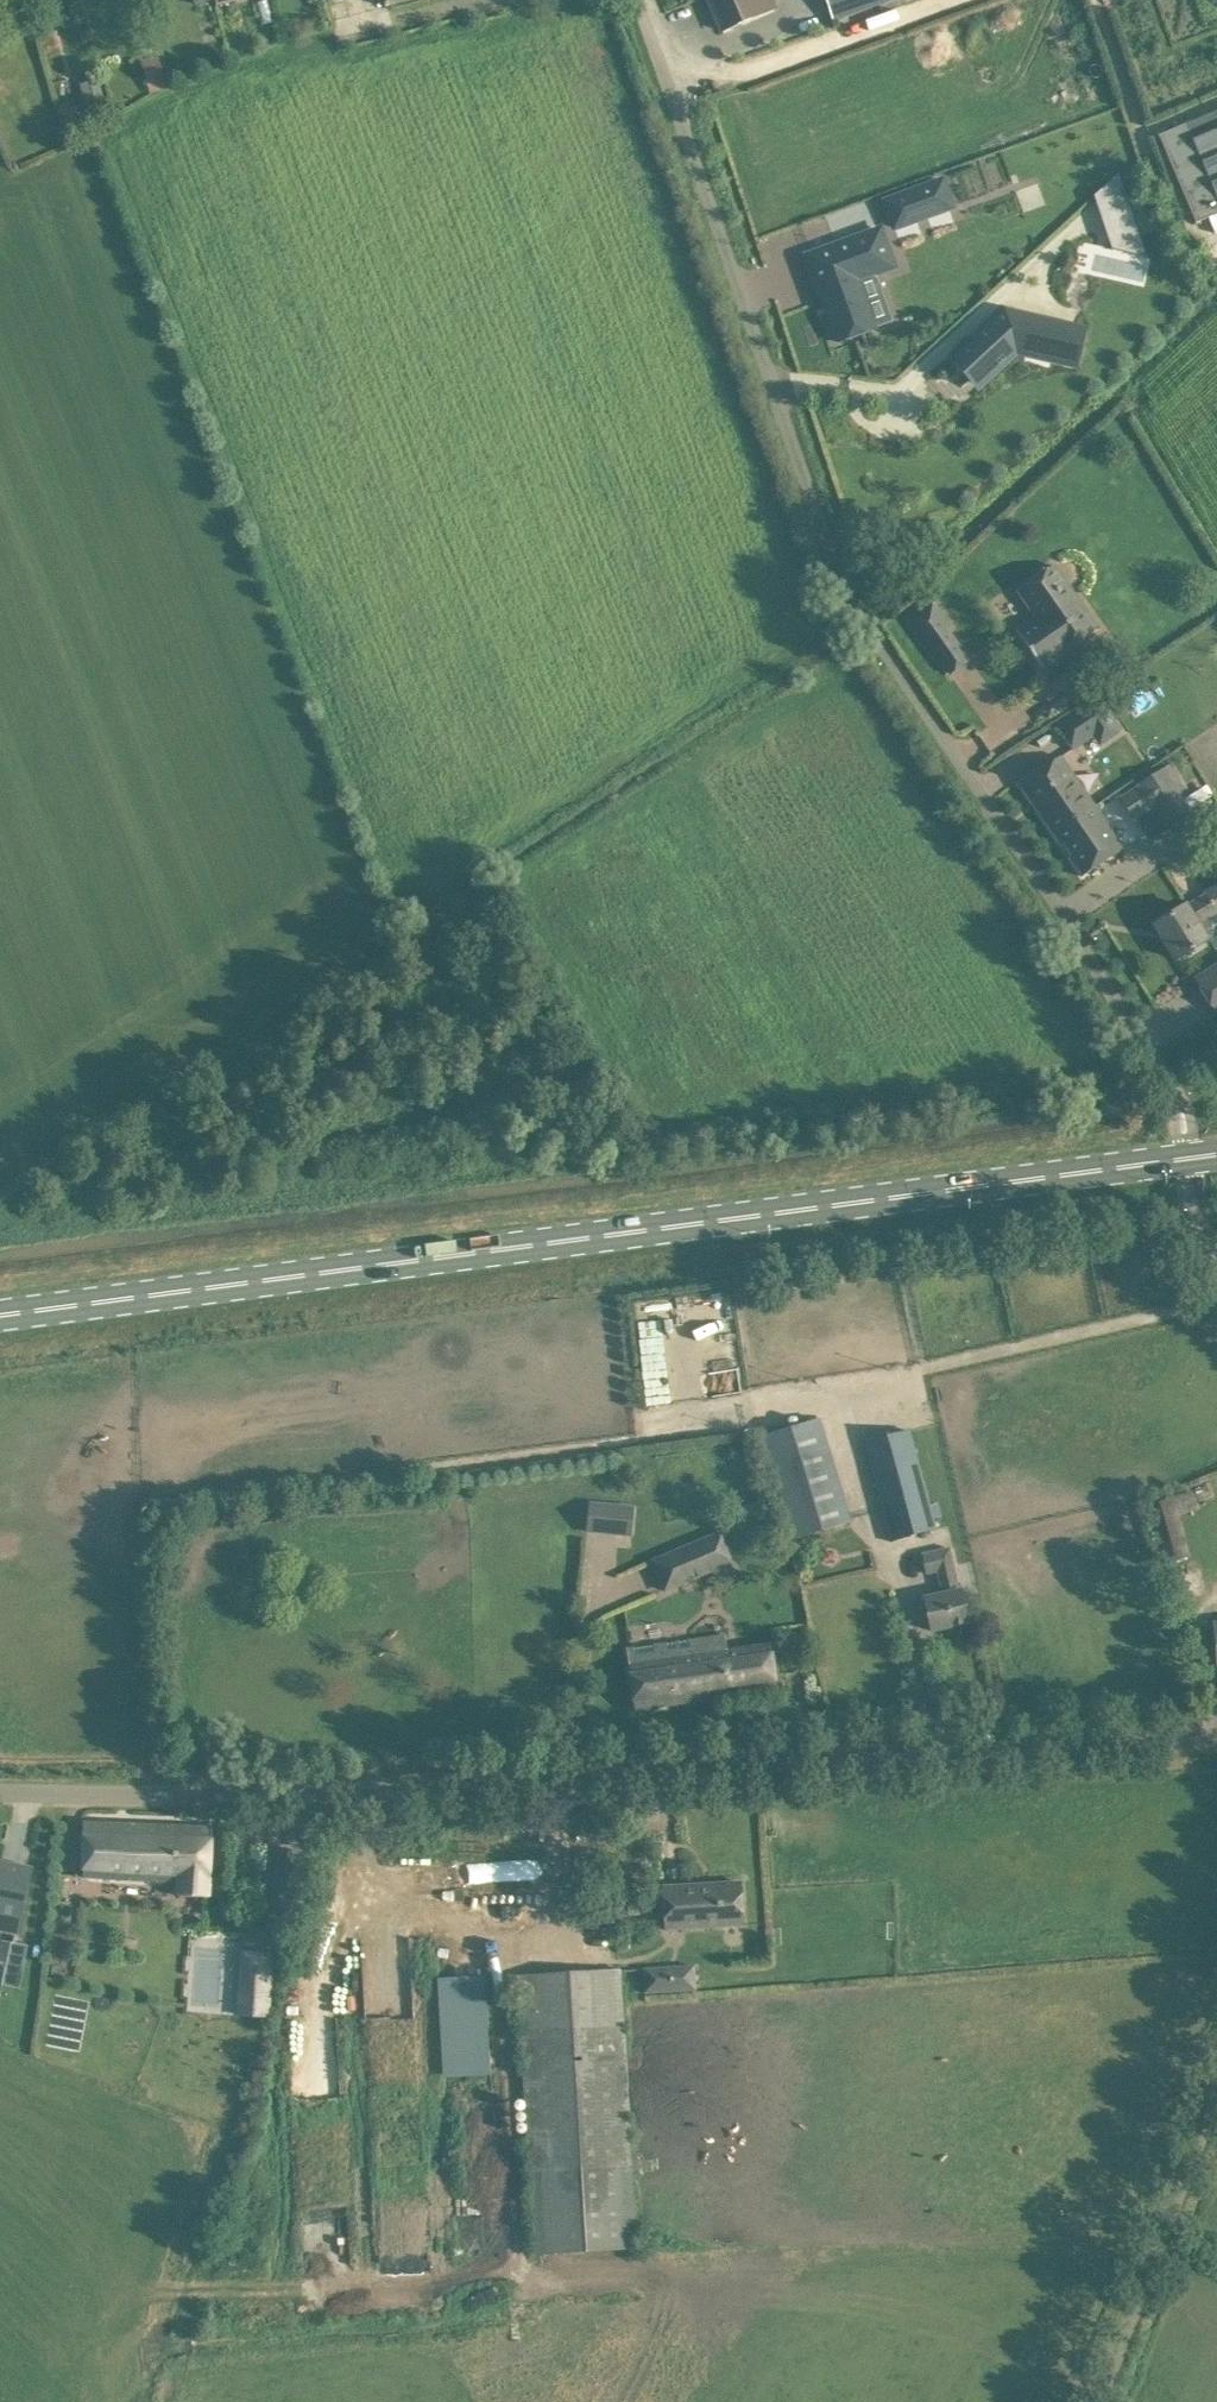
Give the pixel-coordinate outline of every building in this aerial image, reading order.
[(723,30),(775,6),(772,0),(710,0),(723,30)] [(834,19),(891,0),(828,0),(834,19)] [(146,87),(164,81),(156,55),(138,61),(146,87)] [(102,88),(83,93),(86,105),(105,100),(102,88)] [(1158,135),(1196,223),(1209,217),(1215,233),(1216,232),(1216,128),(1193,138),(1186,123),(1158,135)] [(942,181),(886,201),(895,227),(951,206),(942,181)] [(1146,253),(1129,202),(1127,203),(1127,204),(1107,223),(1114,245),(1138,237),(1144,254),(1146,253)] [(1146,215),(1135,219),(1140,233),(1151,229),(1146,215)] [(884,231),(808,255),(820,293),(822,293),(837,341),(875,329),(860,280),(896,269),(884,231)] [(1064,324),(1005,310),(953,358),(954,359),(956,357),(968,370),(966,372),(972,379),(974,377),(981,384),(1016,351),(1071,364),(1080,328),(1064,324)] [(1098,629),(1072,591),(1054,565),(1017,591),(1035,617),(1016,631),(1042,668),(1098,629)] [(934,658),(937,655),(953,644),(943,630),(947,627),(930,603),(907,620),(934,658)] [(1114,716),(1099,695),(1056,725),(1073,750),(1093,736),(1090,732),(1114,716)] [(1129,700),(1122,705),(1128,713),(1134,708),(1129,700)] [(1019,785),(1081,876),(1122,848),(1060,757),(1019,785)] [(1187,789),(1173,765),(1142,783),(1144,788),(1123,801),(1133,818),(1155,805),(1166,824),(1191,809),(1181,792),(1187,789)] [(1206,892),(1208,894),(1188,906),(1187,905),(1156,923),(1178,958),(1193,948),(1195,951),(1205,945),(1204,942),(1207,940),(1197,923),(1216,911),(1216,885),(1206,892)] [(1194,976),(1215,1009),(1216,1008),(1216,961),(1194,976)] [(764,1437),(794,1540),(849,1524),(818,1421),(764,1437)] [(864,1443),(892,1541),(935,1529),(932,1518),(928,1505),(907,1431),(864,1443)] [(758,1500),(742,1507),(745,1516),(762,1509),(758,1500)] [(936,1503),(928,1505),(932,1518),(940,1516),(936,1503)] [(611,1504),(608,1533),(630,1536),(633,1506),(611,1504)] [(650,1560),(664,1593),(732,1564),(718,1531),(650,1560)] [(925,1597),(927,1607),(932,1630),(967,1622),(960,1589),(959,1590),(950,1547),(922,1553),(927,1573),(938,1571),(943,1593),(925,1597)] [(627,1664),(631,1687),(634,1710),(776,1690),(770,1643),(727,1649),(725,1634),(655,1644),(627,1648),(629,1663),(627,1664)] [(84,1821),(83,1845),(82,1878),(179,1884),(178,1895),(208,1897),(211,1850),(212,1826),(84,1821)] [(17,1933),(20,1918),(21,1918),(32,1868),(0,1861),(0,1929),(17,1933)] [(741,1882),(663,1886),(665,1929),(744,1924),(741,1882)] [(274,1912),(273,1928),(284,1929),(286,1912),(274,1912)] [(21,1985),(29,1943),(0,1937),(0,1956),(7,1957),(2,1982),(21,1985)] [(236,2015),(269,2017),(273,1952),(240,1950),(236,2015)] [(696,1967),(642,1970),(644,1993),(697,1991),(696,1967)] [(518,1975),(529,2171),(533,2255),(637,2248),(631,2165),(620,1969),(518,1975)] [(491,2073),(487,1973),(439,1975),(443,2075),(491,2073)]
